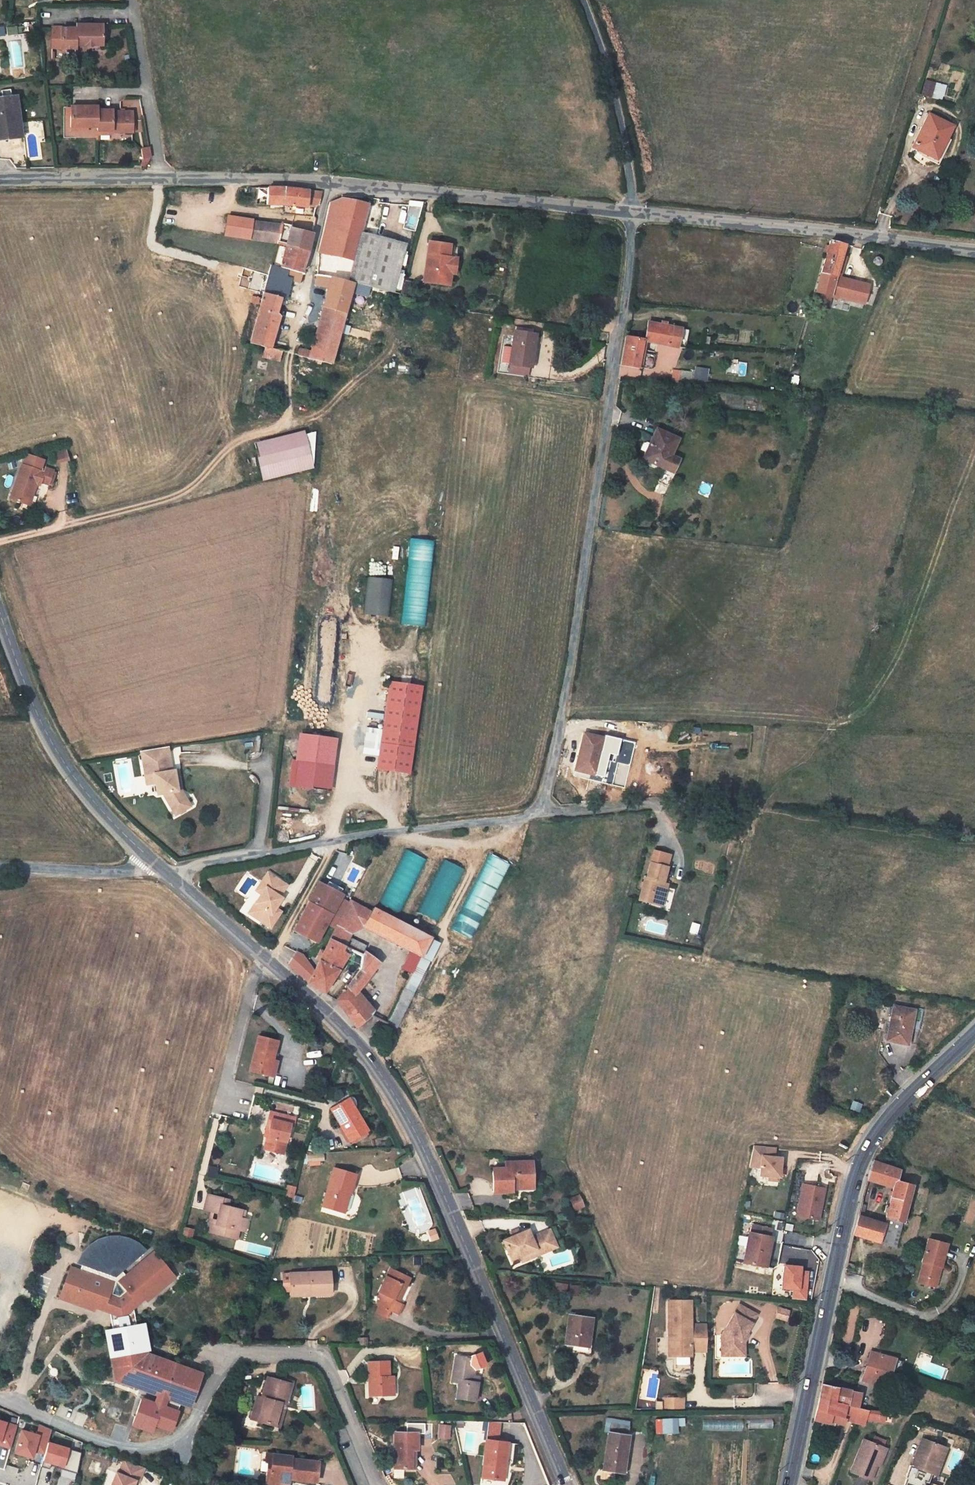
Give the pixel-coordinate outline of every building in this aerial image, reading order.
[(13,34),(13,25),(4,26),(5,34),(13,34)] [(76,26),(76,29),(76,45),(102,46),(102,35),(102,25),(92,25),(85,25),(76,25),(76,26)] [(52,27),(52,29),(52,48),(61,48),(61,50),(76,50),(76,45),(76,29),(69,29),(61,28),(61,27),(52,27)] [(921,95),(942,100),(946,85),(925,79),(921,95)] [(9,138),(8,134),(19,132),(13,94),(0,96),(0,139),(9,138)] [(81,107),(71,107),(71,127),(90,127),(97,127),(97,111),(97,108),(97,107),(88,107),(81,107)] [(104,111),(97,111),(97,127),(97,131),(112,131),(112,132),(121,132),(120,112),(112,112),(112,111),(104,111)] [(132,112),(120,112),(121,132),(132,132),(132,112)] [(927,118),(912,148),(923,153),(922,155),(933,162),(950,130),(927,118)] [(148,148),(141,149),(142,159),(143,159),(140,164),(144,167),(150,158),(148,148)] [(287,185),(272,185),(269,202),(319,207),(321,207),(325,190),(308,187),(287,185)] [(328,264),(325,275),(355,283),(375,286),(390,238),(362,231),(372,201),(348,196),(335,197),(334,199),(333,203),(327,222),(317,260),(328,264)] [(405,224),(416,226),(422,202),(411,200),(405,224)] [(250,239),(252,220),(229,216),(226,236),(250,239)] [(281,244),(288,246),(308,249),(312,232),(298,229),(296,224),(285,222),(282,226),(252,220),(250,239),(281,244)] [(179,238),(163,233),(162,240),(177,245),(179,238)] [(458,241),(433,237),(427,276),(452,279),(454,268),(458,243),(458,241)] [(403,242),(390,238),(375,286),(390,289),(403,242)] [(409,243),(403,242),(390,289),(391,289),(395,290),(409,243)] [(832,242),(828,255),(839,258),(844,244),(832,242)] [(304,269),(308,249),(288,246),(284,265),(304,269)] [(828,255),(822,272),(833,275),(834,272),(837,273),(839,267),(836,266),(839,258),(828,255)] [(304,269),(284,265),(278,263),(275,262),(272,267),(268,265),(243,343),(260,345),(262,345),(280,294),(287,296),(294,276),(302,278),(304,269)] [(355,283),(325,275),(322,284),(332,288),(311,345),(296,343),(295,350),(307,351),(318,353),(330,354),(333,344),(355,283)] [(415,277),(407,275),(403,288),(412,290),(415,277)] [(375,286),(355,283),(333,344),(352,350),(367,310),(382,314),(391,289),(390,289),(375,286)] [(870,285),(862,283),(858,298),(866,301),(870,285)] [(639,328),(636,345),(638,345),(670,350),(675,350),(677,334),(664,332),(664,327),(655,326),(655,330),(639,328)] [(533,338),(512,334),(506,368),(527,371),(533,338)] [(636,345),(618,343),(615,367),(633,371),(634,369),(644,370),(647,354),(637,353),(638,345),(636,345)] [(277,347),(262,345),(260,345),(258,354),(276,356),(277,347)] [(694,370),(672,370),(672,380),(708,380),(708,367),(694,367),(694,370)] [(639,457),(637,462),(657,470),(656,473),(664,476),(671,463),(664,459),(672,442),(649,432),(643,446),(639,445),(636,450),(639,457)] [(259,475),(308,464),(300,433),(252,445),(259,475)] [(62,444),(51,447),(54,459),(66,457),(62,444)] [(23,462),(21,461),(8,494),(21,499),(19,504),(27,507),(31,505),(34,496),(30,495),(33,484),(29,482),(30,479),(35,481),(38,482),(39,480),(46,482),(51,468),(43,465),(42,469),(38,468),(42,458),(27,452),(23,462)] [(409,538),(402,624),(424,626),(430,540),(409,538)] [(363,613),(386,616),(391,579),(368,576),(363,613)] [(373,685),(360,772),(392,777),(405,690),(373,685)] [(593,777),(601,748),(593,746),(597,732),(576,726),(564,768),(593,777)] [(322,741),(292,737),(288,763),(282,762),(278,788),(314,793),(322,741)] [(140,751),(144,776),(153,774),(154,784),(156,795),(161,794),(174,816),(189,808),(182,796),(180,794),(177,792),(174,771),(171,771),(167,772),(164,747),(140,751)] [(145,785),(154,784),(153,774),(144,776),(145,785)] [(649,897),(663,900),(666,884),(662,883),(666,867),(665,866),(667,854),(652,851),(645,879),(644,878),(638,901),(647,903),(649,897)] [(464,870),(444,859),(417,911),(436,921),(464,870)] [(505,873),(485,863),(450,928),(470,938),(505,873)] [(278,879),(260,866),(252,876),(257,880),(252,886),(239,905),(260,921),(267,911),(262,907),(266,901),(273,892),(270,890),(278,879)] [(252,886),(257,880),(252,876),(247,883),(252,886)] [(343,899),(343,893),(317,881),(307,900),(334,914),(343,899)] [(647,903),(661,907),(663,900),(649,897),(647,903)] [(348,902),(343,899),(334,914),(328,925),(335,929),(329,938),(345,946),(348,944),(362,953),(364,950),(367,945),(351,935),(364,929),(410,952),(420,957),(431,937),(373,906),(371,911),(350,899),(348,902)] [(291,929),(317,944),(328,925),(334,914),(307,900),(291,929)] [(272,905),(266,901),(262,907),(267,911),(272,905)] [(441,942),(431,937),(420,957),(412,973),(404,988),(414,993),(441,942)] [(340,968),(348,954),(343,952),(345,946),(329,938),(318,959),(340,968)] [(362,953),(361,969),(334,1001),(356,1028),(373,1014),(375,1009),(358,992),(381,962),(364,950),(362,953)] [(306,984),(313,969),(303,954),(297,951),(285,967),(306,984)] [(412,973),(420,957),(410,952),(402,968),(412,973)] [(340,968),(318,959),(313,969),(306,984),(321,995),(340,968)] [(404,988),(395,1005),(405,1010),(414,993),(404,988)] [(921,999),(901,996),(896,1030),(918,1034),(921,1017),(918,1016),(921,999)] [(405,1010),(395,1005),(386,1022),(396,1028),(405,1010)] [(276,1043),(256,1039),(248,1073),(265,1077),(269,1062),(271,1063),(276,1043)] [(275,1063),(271,1063),(269,1062),(265,1077),(272,1079),(275,1063)] [(348,1098),(345,1100),(354,1118),(358,1116),(348,1098)] [(345,1100),(329,1109),(348,1142),(349,1141),(366,1132),(366,1131),(358,1116),(354,1118),(345,1100)] [(269,1115),(266,1129),(270,1130),(269,1134),(270,1134),(269,1140),(268,1139),(265,1153),(283,1157),(290,1127),(292,1119),(269,1115)] [(367,1134),(366,1132),(349,1141),(350,1144),(367,1134)] [(776,1149),(754,1146),(751,1166),(761,1166),(760,1176),(769,1177),(778,1178),(783,1178),(783,1157),(775,1157),(776,1149)] [(532,1160),(510,1162),(510,1168),(505,1168),(493,1169),(494,1192),(512,1191),(512,1189),(511,1184),(533,1182),(532,1160)] [(906,1169),(883,1160),(876,1178),(901,1188),(893,1218),(867,1210),(862,1231),(900,1242),(905,1223),(908,1224),(918,1184),(904,1178),(906,1169)] [(346,1216),(352,1198),(350,1195),(348,1194),(354,1176),(332,1169),(319,1207),(346,1216)] [(580,1195),(575,1184),(565,1189),(569,1200),(580,1195)] [(826,1189),(803,1185),(798,1214),(820,1218),(826,1189)] [(283,1198),(290,1200),(293,1189),(287,1187),(283,1198)] [(207,1213),(213,1214),(217,1215),(222,1216),(220,1223),(215,1222),(213,1221),(210,1235),(240,1241),(242,1232),(244,1232),(247,1221),(243,1221),(244,1212),(231,1209),(227,1208),(228,1202),(210,1198),(207,1213)] [(506,1224),(498,1227),(505,1247),(515,1243),(530,1238),(533,1244),(545,1240),(545,1238),(540,1222),(539,1220),(530,1223),(531,1225),(527,1227),(524,1218),(513,1222),(506,1224)] [(546,1220),(540,1222),(545,1238),(551,1236),(546,1220)] [(435,1222),(429,1225),(433,1234),(439,1232),(435,1222)] [(771,1228),(752,1224),(750,1232),(748,1232),(742,1261),(766,1265),(772,1237),(769,1236),(771,1228)] [(932,1255),(927,1274),(944,1278),(954,1237),(935,1233),(930,1255),(932,1255)] [(114,1378),(157,1394),(155,1402),(143,1398),(134,1427),(155,1434),(157,1428),(173,1433),(181,1411),(167,1406),(170,1399),(187,1406),(199,1372),(147,1352),(142,1322),(136,1322),(132,1324),(130,1312),(134,1308),(147,1298),(148,1300),(178,1276),(157,1250),(150,1255),(148,1252),(144,1247),(141,1244),(139,1243),(139,1242),(134,1239),(133,1239),(131,1238),(129,1237),(128,1237),(124,1236),(123,1236),(121,1235),(119,1235),(118,1235),(114,1235),(109,1236),(104,1238),(103,1238),(100,1239),(94,1243),(91,1246),(88,1250),(87,1251),(86,1253),(85,1255),(84,1257),(83,1260),(82,1264),(81,1266),(72,1263),(59,1295),(73,1300),(74,1295),(96,1303),(96,1305),(109,1310),(117,1313),(119,1326),(112,1327),(106,1327),(114,1378)] [(530,1238),(515,1243),(517,1250),(533,1244),(530,1238)] [(809,1272),(803,1271),(803,1267),(785,1266),(784,1289),(794,1290),(793,1298),(807,1299),(809,1272)] [(412,1278),(394,1268),(381,1292),(385,1294),(383,1299),(379,1305),(382,1306),(379,1313),(389,1318),(392,1312),(400,1316),(403,1309),(405,1305),(401,1302),(412,1278)] [(287,1290),(293,1290),(313,1290),(313,1295),(333,1294),(333,1272),(287,1272),(287,1290)] [(675,1327),(676,1345),(692,1345),(692,1340),(708,1340),(708,1313),(692,1314),(692,1290),(670,1290),(670,1327),(675,1327)] [(722,1325),(722,1343),(734,1342),(734,1341),(745,1341),(745,1331),(742,1329),(756,1304),(739,1294),(722,1325)] [(94,1308),(96,1305),(96,1303),(74,1295),(73,1300),(94,1308)] [(583,1310),(560,1307),(556,1335),(579,1339),(583,1310)] [(109,1310),(112,1327),(119,1326),(117,1313),(109,1310)] [(871,1348),(868,1361),(892,1365),(894,1352),(871,1348)] [(458,1350),(455,1370),(462,1371),(461,1379),(458,1392),(476,1396),(480,1373),(474,1372),(476,1362),(472,1361),(474,1353),(458,1350)] [(877,1376),(890,1379),(892,1365),(868,1361),(867,1368),(866,1377),(876,1379),(877,1376)] [(389,1363),(368,1363),(367,1396),(388,1397),(388,1377),(389,1363)] [(453,1377),(461,1379),(462,1371),(455,1370),(453,1377)] [(294,1384),(270,1377),(264,1396),(259,1394),(251,1417),(275,1425),(282,1404),(287,1406),(294,1384)] [(829,1385),(827,1395),(861,1401),(863,1388),(830,1380),(829,1385)] [(666,1397),(686,1396),(686,1385),(666,1386),(666,1397)] [(878,1404),(861,1401),(827,1395),(823,1414),(839,1417),(850,1419),(851,1413),(875,1418),(876,1413),(878,1404)] [(280,1427),(287,1406),(282,1404),(275,1425),(280,1427)] [(878,1404),(876,1413),(887,1415),(888,1406),(885,1405),(878,1404)] [(492,1413),(480,1413),(481,1429),(482,1431),(494,1431),(492,1413)] [(677,1418),(654,1419),(655,1434),(677,1433),(677,1418)] [(0,1420),(0,1446),(11,1449),(18,1425),(0,1420)] [(421,1425),(398,1423),(396,1459),(413,1460),(414,1440),(420,1441),(421,1425)] [(619,1425),(599,1423),(594,1458),(614,1461),(619,1425)] [(35,1459),(37,1452),(45,1454),(51,1430),(39,1427),(36,1434),(22,1430),(15,1453),(35,1459)] [(503,1430),(494,1431),(482,1431),(484,1469),(502,1467),(501,1453),(505,1453),(503,1430)] [(956,1439),(935,1432),(926,1458),(924,1457),(921,1467),(935,1472),(938,1462),(947,1466),(956,1439)] [(890,1441),(870,1434),(859,1466),(878,1474),(884,1458),(890,1441)] [(961,1441),(956,1439),(947,1466),(952,1467),(961,1441)] [(894,1442),(890,1441),(884,1458),(888,1459),(894,1442)] [(70,1448),(51,1443),(45,1463),(65,1468),(70,1448)] [(69,1471),(75,1472),(79,1453),(74,1452),(69,1471)] [(270,1471),(269,1480),(290,1483),(291,1476),(298,1477),(297,1480),(318,1482),(321,1463),(294,1460),(294,1457),(269,1454),(268,1462),(275,1462),(274,1472),(270,1471)] [(131,1479),(135,1480),(141,1465),(120,1458),(115,1472),(113,1471),(107,1484),(129,1484),(131,1479)]
